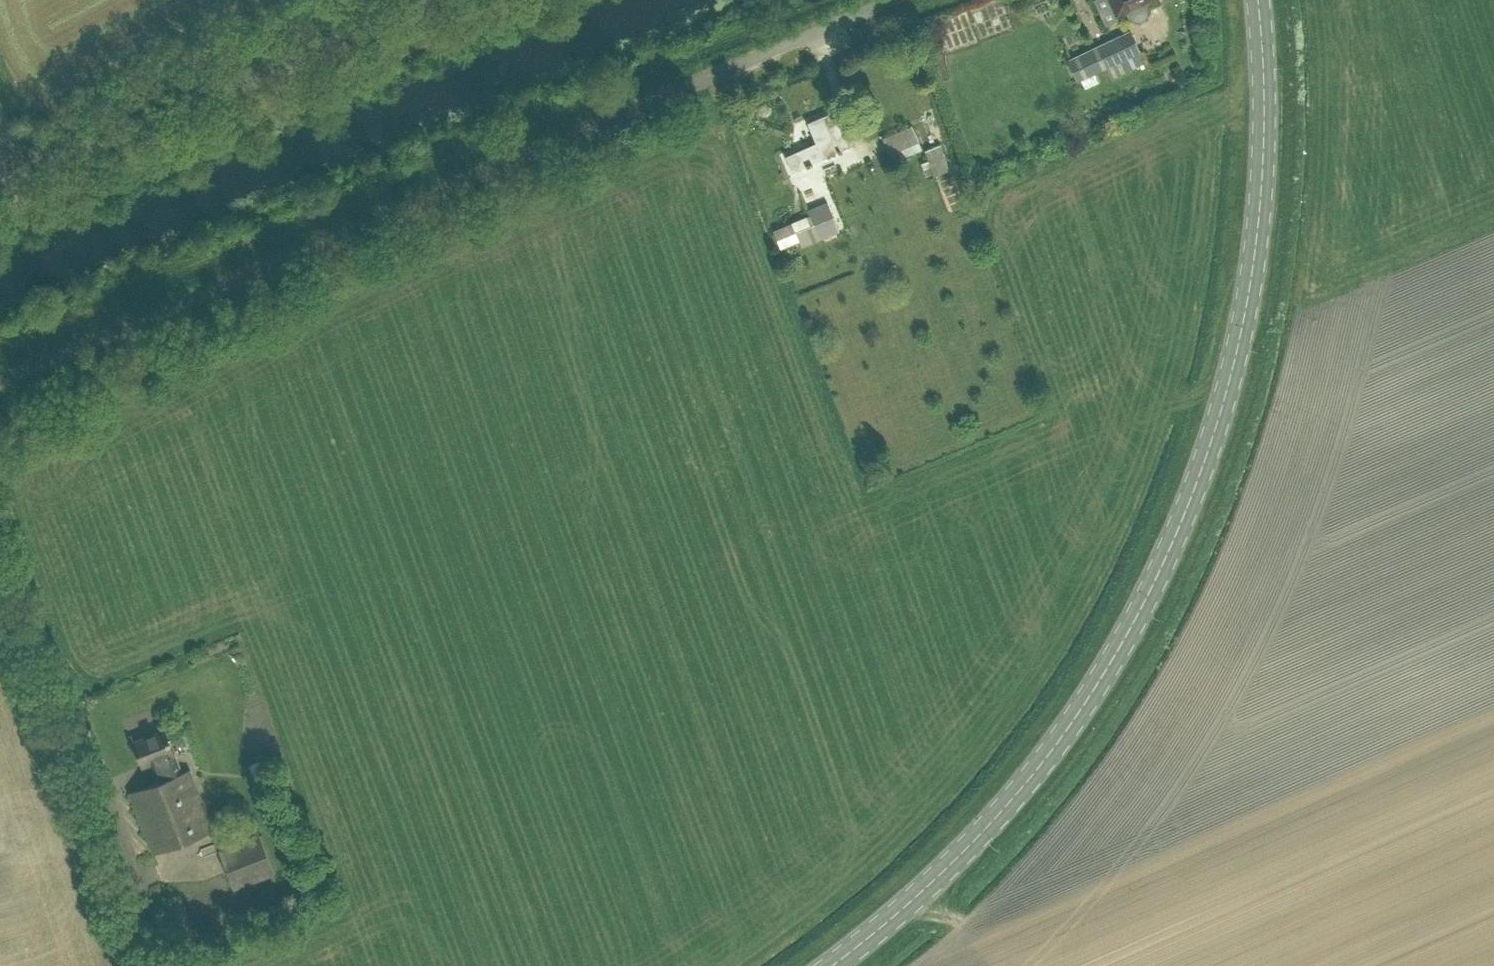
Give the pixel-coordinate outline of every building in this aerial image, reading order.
[(1129,16),(1133,21),(1139,22),(1145,19),(1148,14),(1147,8),(1144,3),(1150,0),(1108,0),(1116,16),(1127,11),(1129,16)] [(1138,52),(1129,31),(1065,60),(1074,81),(1138,52)] [(816,143),(789,155),(796,169),(850,146),(834,111),(807,123),(816,143)] [(922,149),(912,125),(883,137),(893,161),(922,149)] [(936,176),(951,169),(941,144),(936,146),(926,150),(936,176)] [(840,231),(828,201),(806,210),(809,215),(773,230),(781,248),(800,241),(802,247),(804,246),(821,239),(840,231)] [(143,766),(150,764),(157,782),(130,793),(154,854),(215,831),(191,769),(181,773),(174,754),(165,731),(134,743),(143,766)] [(246,775),(259,771),(252,753),(240,757),(246,775)] [(274,874),(259,832),(218,848),(232,888),(274,874)]
